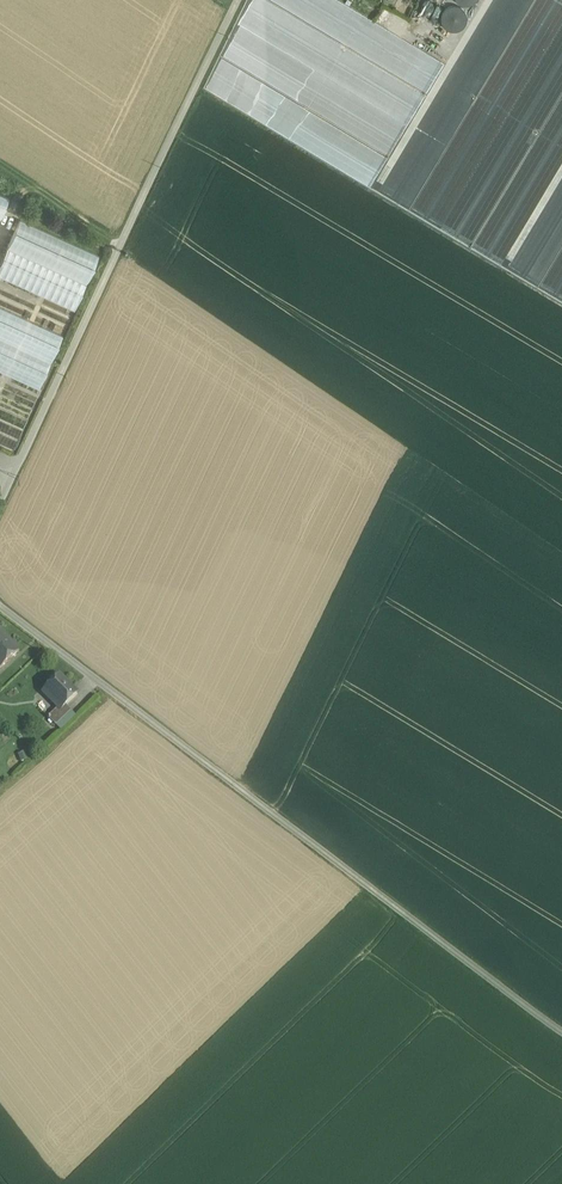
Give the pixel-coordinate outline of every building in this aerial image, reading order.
[(446,30),(464,26),(460,4),(442,8),(446,30)] [(10,195),(0,191),(0,220),(10,195)] [(99,255),(21,219),(8,247),(86,283),(99,255)] [(8,247),(0,265),(0,275),(74,309),(86,283),(8,247)] [(0,307),(0,370),(39,388),(63,336),(0,307)] [(19,651),(0,632),(0,669),(19,651)] [(60,677),(43,693),(58,708),(60,710),(65,706),(77,694),(60,677)] [(60,710),(58,708),(47,719),(55,727),(71,712),(65,706),(60,710)] [(75,716),(71,712),(55,727),(59,731),(75,716)]
